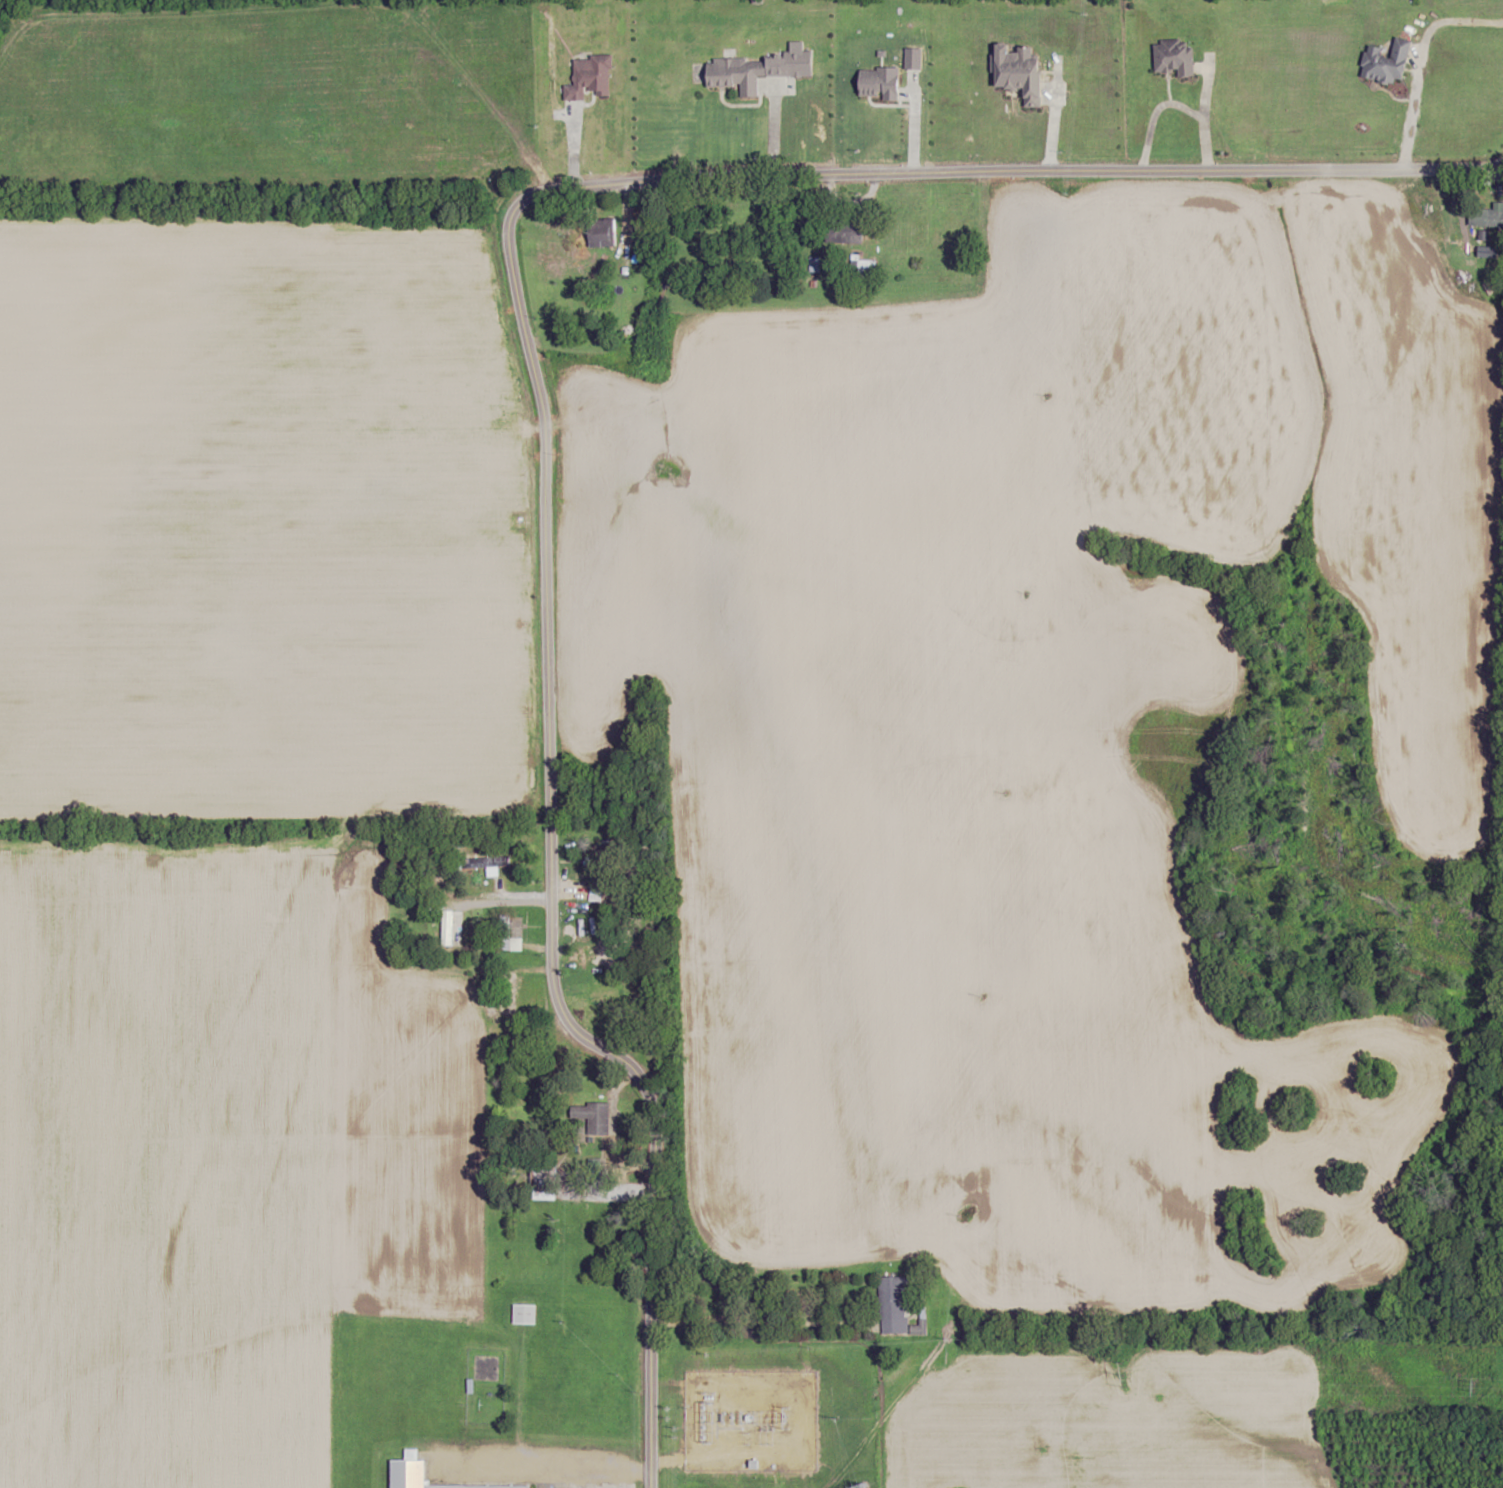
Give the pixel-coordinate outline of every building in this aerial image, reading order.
[(1411,40),(1392,37),(1391,47),(1364,43),(1360,74),(1406,80),(1411,40)] [(1176,76),(1194,76),(1193,41),(1153,41),(1154,72),(1176,72),(1176,76)] [(994,87),(1022,87),(1022,106),(1043,106),(1043,57),(1030,57),(1031,44),(995,43),(994,87)] [(758,95),(758,58),(706,58),(706,86),(740,85),(740,95),(758,95)] [(1502,226),(1502,209),(1470,209),(1470,226),(1502,226)] [(598,244),(613,244),(614,220),(599,220),(598,244)] [(523,951),(523,938),(510,938),(510,916),(500,916),(500,951),(523,951)] [(582,1134),(610,1134),(610,1103),(582,1103),(582,1134)] [(879,1279),(883,1335),(915,1333),(915,1326),(908,1326),(906,1301),(910,1301),(908,1276),(879,1279)] [(537,1304),(514,1304),(514,1325),(537,1325),(537,1304)] [(392,1487),(540,1487),(427,1486),(427,1460),(392,1460),(392,1487)]
